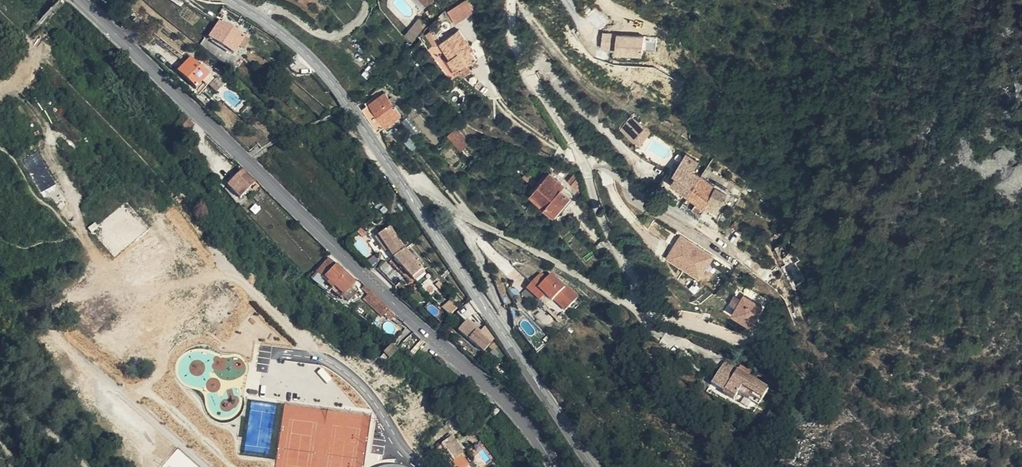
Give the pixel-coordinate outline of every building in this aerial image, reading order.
[(431,13),(447,0),(421,0),(431,13)] [(468,0),(464,0),(448,9),(456,22),(474,11),(468,0)] [(407,30),(414,37),(429,22),(421,15),(407,30)] [(253,38),(229,23),(218,41),(242,56),(253,38)] [(644,51),(646,33),(605,29),(603,44),(618,45),(618,48),(644,51)] [(470,30),(451,41),(463,57),(460,59),(468,73),(471,71),(474,76),(483,70),(480,65),(487,60),(478,46),(480,46),(470,30)] [(224,82),(203,63),(191,75),(209,90),(212,86),(218,91),(224,82)] [(638,81),(632,91),(643,98),(649,88),(638,81)] [(370,110),(386,132),(398,123),(406,116),(394,99),(388,97),(370,110)] [(197,116),(185,105),(177,114),(190,125),(197,116)] [(636,138),(647,124),(633,112),(623,123),(636,138)] [(199,139),(208,127),(197,116),(190,125),(187,128),(199,139)] [(653,128),(647,124),(636,138),(641,142),(653,128)] [(465,132),(458,137),(468,150),(474,145),(465,132)] [(704,204),(718,177),(692,161),(684,173),(688,175),(689,176),(684,186),(688,188),(685,194),(704,204)] [(372,176),(359,163),(354,168),(366,181),(372,176)] [(562,177),(555,170),(538,187),(549,201),(547,203),(557,212),(574,197),(564,187),(558,182),(562,177)] [(581,190),(587,184),(581,174),(573,171),(566,177),(581,190)] [(264,185),(252,175),(242,185),(252,196),(264,185)] [(689,176),(688,175),(678,191),(685,194),(688,188),(684,186),(689,176)] [(558,182),(564,187),(568,184),(562,177),(558,182)] [(740,189),(718,177),(704,204),(712,209),(715,202),(720,205),(729,209),(740,189)] [(406,259),(416,251),(401,229),(387,239),(397,253),(400,251),(406,259)] [(379,235),(374,230),(370,234),(375,239),(379,235)] [(714,255),(682,234),(668,254),(700,275),(714,255)] [(801,239),(787,247),(788,248),(793,253),(795,257),(807,249),(801,239)] [(793,253),(788,248),(785,250),(795,264),(798,263),(795,257),(793,253)] [(436,273),(416,251),(406,259),(426,282),(436,273)] [(344,288),(356,276),(342,262),(330,275),(344,288)] [(418,280),(399,262),(390,272),(409,290),(418,280)] [(551,273),(542,283),(563,301),(564,300),(576,310),(589,296),(576,285),(575,287),(561,275),(557,279),(551,273)] [(355,299),(366,285),(356,276),(344,288),(355,299)] [(752,324),(764,305),(745,293),(733,312),(752,324)] [(450,315),(460,307),(453,299),(443,307),(450,315)] [(476,325),(469,333),(494,354),(501,347),(476,325)] [(729,359),(716,380),(725,385),(724,390),(737,397),(740,391),(761,403),(772,384),(729,359)] [(725,385),(716,380),(711,388),(755,413),(761,403),(740,391),(737,397),(724,390),(725,385)] [(461,437),(452,445),(464,459),(473,452),(461,437)] [(464,459),(452,445),(447,449),(459,463),(464,459)]
